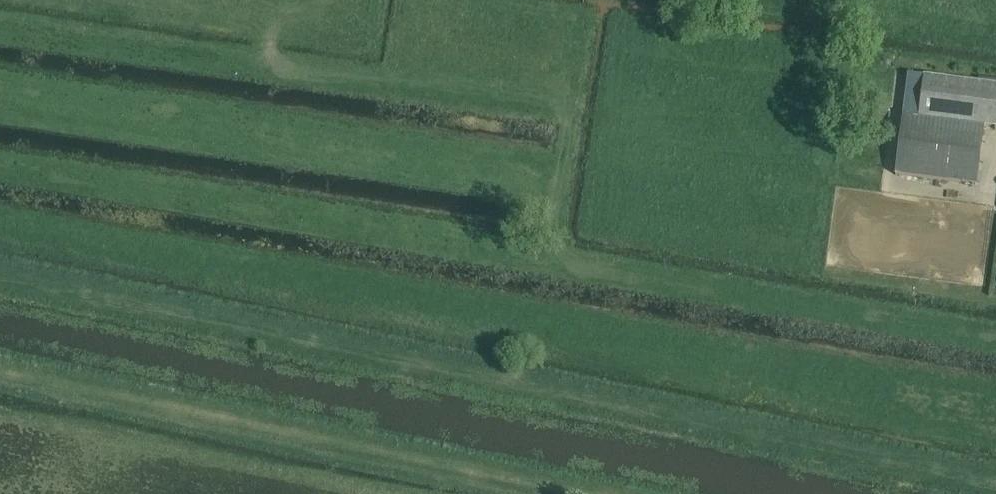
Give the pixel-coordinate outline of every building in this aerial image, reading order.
[(896,174),(977,185),(984,125),(995,127),(995,85),(925,76),(920,117),(903,115),(896,174)]
